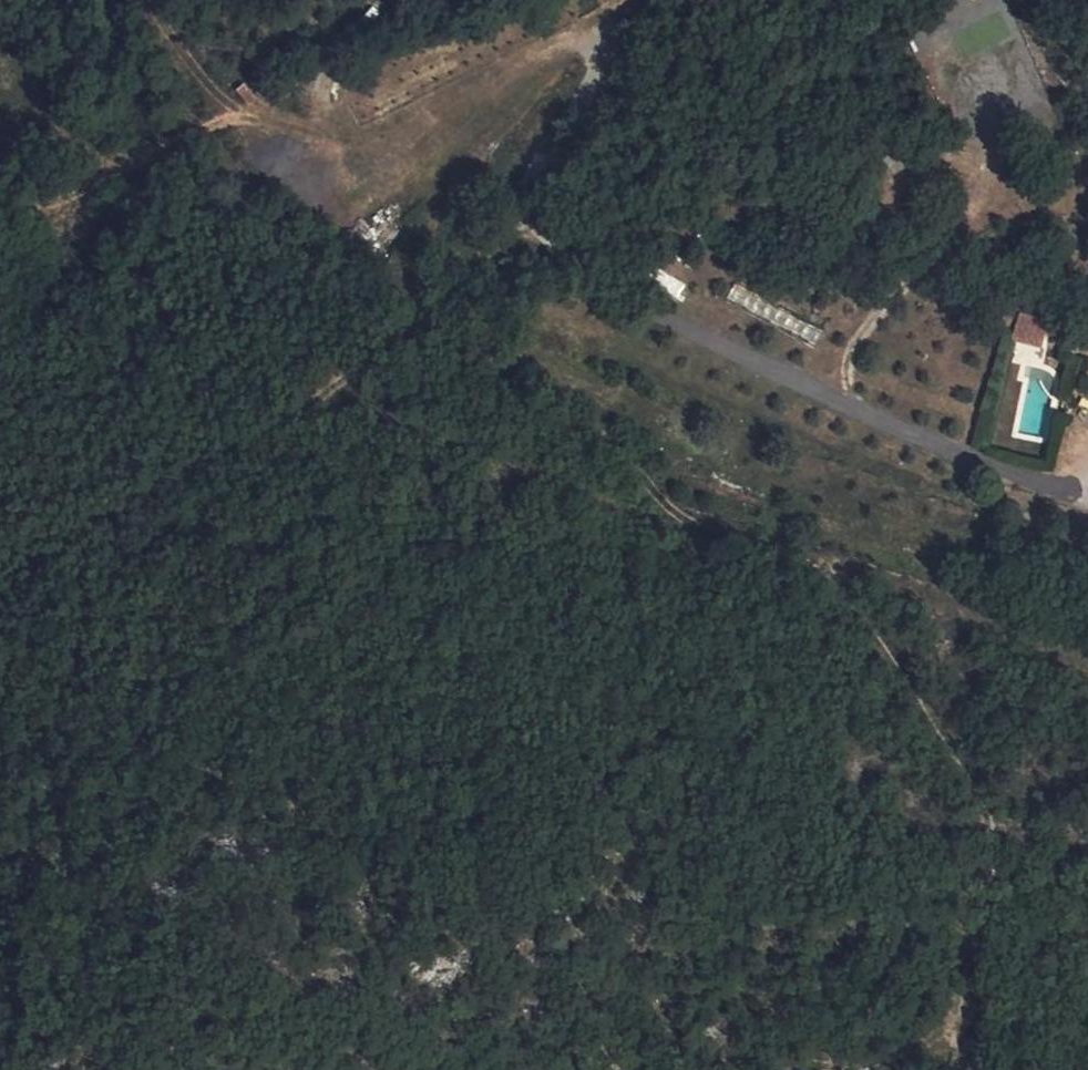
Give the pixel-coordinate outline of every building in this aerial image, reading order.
[(680,298),(687,282),(662,272),(655,288),(680,298)] [(1010,340),(1041,348),(1048,318),(1018,310),(1010,340)]
